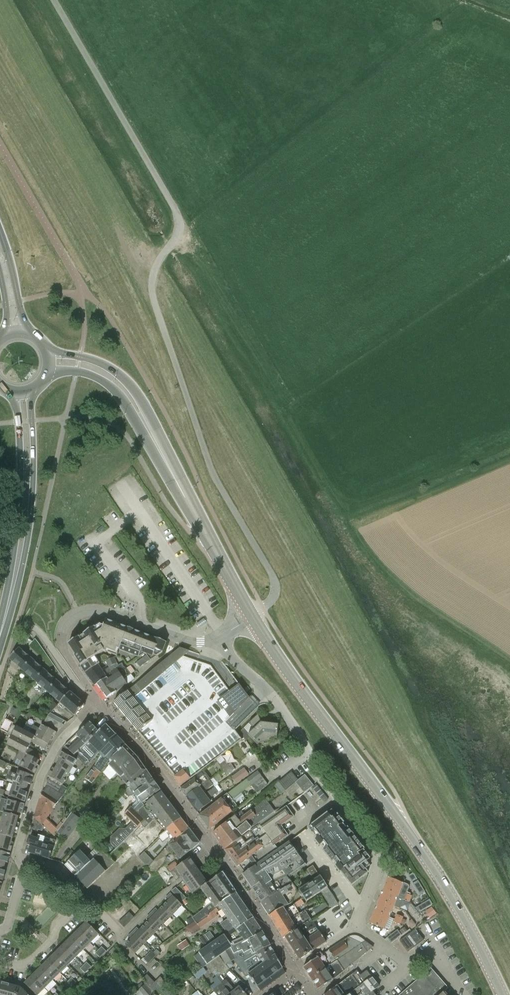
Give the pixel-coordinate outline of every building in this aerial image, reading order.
[(81,666),(81,667),(89,662),(96,657),(95,657),(104,651),(115,655),(117,650),(137,657),(139,652),(145,654),(151,661),(163,653),(167,643),(155,638),(155,639),(134,630),(128,628),(106,620),(104,626),(100,625),(95,628),(94,627),(84,634),(84,635),(79,638),(79,637),(69,644),(76,655),(75,656),(81,666)] [(23,671),(32,660),(19,648),(9,659),(23,671)] [(154,752),(171,772),(173,775),(173,774),(175,776),(174,777),(180,786),(242,740),(236,732),(235,730),(232,727),(227,721),(250,698),(249,698),(247,694),(242,688),(223,662),(222,662),(199,654),(200,654),(199,654),(180,648),(172,654),(137,684),(125,694),(114,703),(114,704),(115,703),(119,708),(119,709),(119,710),(120,709),(126,717),(125,717),(126,718),(127,717),(133,725),(132,726),(133,726),(134,726),(138,731),(137,731),(138,732),(140,733),(139,734),(140,735),(140,734),(143,737),(142,738),(143,738),(144,738),(147,742),(146,742),(147,743),(147,742),(153,749),(153,750),(154,750),(154,751),(154,752)] [(140,668),(150,661),(146,656),(137,663),(140,668)] [(81,667),(85,673),(100,664),(96,657),(89,662),(81,667)] [(94,687),(97,685),(107,678),(103,671),(109,668),(117,664),(114,658),(100,664),(85,673),(94,687)] [(23,671),(35,681),(45,671),(32,660),(23,671)] [(131,675),(125,667),(122,662),(117,664),(109,668),(103,671),(107,678),(97,685),(107,698),(127,685),(124,680),(131,675)] [(45,671),(35,681),(48,692),(57,681),(45,671)] [(48,692),(60,703),(70,692),(57,681),(48,692)] [(62,709),(64,707),(76,716),(85,705),(70,692),(60,703),(59,705),(62,709)] [(58,705),(53,701),(47,708),(52,712),(58,705)] [(65,720),(50,713),(48,716),(62,724),(65,720)] [(261,724),(259,717),(258,715),(249,724),(255,730),(249,736),(258,745),(266,738),(277,739),(279,725),(261,724)] [(74,755),(75,755),(87,743),(87,744),(89,741),(99,732),(90,723),(77,735),(78,736),(77,737),(79,740),(68,750),(74,755)] [(8,734),(12,736),(31,746),(32,743),(46,750),(48,745),(35,738),(35,737),(30,734),(13,725),(8,734)] [(106,725),(99,732),(89,741),(87,744),(87,743),(75,755),(87,767),(95,756),(99,752),(116,736),(106,725)] [(35,738),(48,745),(50,741),(53,742),(57,734),(41,726),(40,729),(34,726),(30,734),(35,737),(35,738)] [(29,750),(31,746),(12,736),(8,745),(21,752),(27,754),(39,762),(42,756),(29,750)] [(101,754),(95,767),(101,772),(102,771),(107,765),(112,759),(125,746),(116,736),(99,752),(101,754)] [(127,784),(129,787),(137,780),(146,771),(140,762),(134,755),(125,746),(112,759),(107,765),(108,765),(113,771),(116,774),(120,779),(125,774),(130,781),(127,784)] [(39,762),(27,754),(21,752),(18,758),(23,761),(20,767),(35,774),(39,766),(37,765),(39,762)] [(56,765),(70,773),(77,761),(62,752),(57,761),(58,761),(56,765)] [(219,766),(223,771),(228,767),(225,762),(219,766)] [(63,785),(70,773),(56,765),(54,769),(53,768),(48,776),(50,777),(63,785)] [(92,783),(101,772),(95,767),(86,778),(92,783)] [(232,772),(228,767),(223,771),(226,776),(232,772)] [(249,774),(245,768),(232,777),(237,784),(249,774)] [(13,783),(27,788),(28,784),(31,785),(34,776),(18,770),(16,775),(11,773),(8,781),(13,783)] [(125,814),(133,822),(138,827),(139,828),(147,820),(137,811),(140,809),(144,806),(142,803),(160,791),(153,781),(154,778),(151,774),(148,774),(146,771),(137,780),(129,787),(125,791),(124,795),(128,797),(132,796),(132,795),(133,795),(138,801),(125,814)] [(247,779),(251,785),(262,776),(258,771),(247,779)] [(285,776),(292,785),(296,782),(298,780),(291,772),(285,776)] [(181,789),(186,797),(209,780),(205,774),(197,780),(196,779),(181,789)] [(305,775),(298,780),(296,782),(304,793),(314,786),(305,775)] [(262,776),(251,785),(257,793),(268,784),(262,776)] [(292,785),(285,776),(279,782),(286,790),(292,785)] [(59,792),(64,795),(68,787),(63,785),(50,777),(45,785),(47,786),(59,792)] [(186,797),(192,805),(205,795),(202,791),(204,789),(205,791),(213,785),(209,780),(186,797)] [(26,792),(27,788),(13,783),(9,796),(25,802),(28,793),(26,792)] [(47,786),(43,792),(59,801),(64,795),(59,792),(47,786)] [(237,787),(221,799),(200,816),(210,830),(235,810),(236,811),(239,808),(232,800),(235,798),(235,799),(242,793),(237,787)] [(215,788),(205,795),(192,805),(198,812),(210,803),(207,799),(210,797),(211,798),(218,793),(215,788)] [(34,817),(42,824),(59,802),(59,801),(43,792),(42,792),(34,817)] [(144,806),(140,809),(151,823),(159,815),(160,813),(171,806),(161,792),(144,806)] [(4,813),(19,817),(20,813),(22,813),(25,804),(8,800),(4,813)] [(259,813),(270,805),(266,800),(245,815),(242,811),(214,834),(220,844),(252,819),(259,813)] [(252,819),(220,844),(225,850),(236,842),(242,838),(249,833),(279,812),(286,806),(276,813),(270,805),(259,813),(252,819)] [(159,815),(151,823),(137,836),(149,848),(160,838),(163,843),(171,837),(174,842),(189,830),(171,806),(160,813),(159,815)] [(276,847),(274,845),(288,835),(281,825),(294,816),(286,806),(279,812),(249,833),(256,842),(249,848),(247,846),(231,858),(238,868),(239,867),(242,870),(244,874),(278,850),(276,847)] [(343,824),(344,823),(337,814),(336,815),(333,810),(332,810),(311,826),(312,827),(308,829),(316,839),(315,840),(320,846),(320,845),(324,850),(323,850),(324,851),(332,862),(333,861),(336,866),(340,872),(341,871),(344,876),(346,880),(347,879),(352,885),(363,876),(363,877),(367,874),(367,873),(368,873),(362,865),(370,859),(363,850),(364,849),(347,827),(346,828),(343,824)] [(17,821),(19,817),(4,813),(2,823),(16,827),(17,821)] [(44,825),(42,824),(34,817),(30,831),(37,833),(38,830),(42,832),(44,825)] [(123,842),(138,827),(133,822),(125,829),(119,829),(110,838),(110,844),(115,849),(123,842)] [(16,827),(2,823),(0,829),(0,834),(13,838),(14,833),(16,827)] [(189,830),(174,842),(169,846),(161,853),(146,869),(152,875),(168,858),(166,857),(173,850),(181,858),(200,843),(189,830)] [(236,842),(225,850),(231,858),(247,846),(249,848),(256,842),(249,833),(242,838),(236,842)] [(0,834),(0,849),(11,852),(14,843),(12,842),(13,838),(0,834)] [(39,835),(37,839),(30,837),(28,846),(31,847),(29,853),(50,860),(57,841),(39,835)] [(301,858),(290,842),(278,850),(244,874),(243,875),(252,889),(265,880),(267,878),(281,872),(282,871),(286,875),(288,874),(290,876),(306,865),(301,858)] [(5,866),(6,862),(8,863),(11,854),(0,851),(0,865),(5,866)] [(76,878),(92,862),(80,851),(65,866),(76,878)] [(189,859),(179,867),(171,873),(170,873),(174,878),(169,882),(171,885),(180,878),(181,880),(192,895),(202,888),(207,884),(200,874),(197,869),(195,866),(189,859)] [(94,860),(76,878),(108,911),(126,892),(94,860)] [(170,872),(171,873),(179,867),(176,862),(168,868),(171,872),(170,872)] [(291,882),(286,875),(282,871),(281,872),(267,878),(265,880),(252,889),(262,904),(284,889),(292,883),(291,881),(291,882)] [(417,879),(413,873),(408,876),(412,882),(417,879)] [(236,894),(230,884),(222,874),(207,884),(202,888),(210,898),(213,903),(193,918),(195,920),(206,913),(209,918),(217,913),(219,911),(216,907),(219,905),(236,894)] [(320,876),(308,884),(299,890),(306,901),(322,891),(327,887),(320,876)] [(383,890),(398,896),(403,884),(389,878),(383,890)] [(284,889),(262,904),(270,917),(285,907),(292,902),(294,899),(298,891),(295,888),(292,883),(284,889)] [(172,891),(182,901),(187,898),(176,887),(172,891)] [(338,904),(327,887),(322,891),(321,893),(332,908),(338,904)] [(398,896),(383,890),(379,900),(393,906),(398,896)] [(163,906),(173,915),(182,905),(170,893),(167,897),(170,899),(163,906)] [(246,908),(236,894),(219,905),(229,919),(221,924),(227,933),(224,935),(227,939),(238,931),(237,930),(253,918),(246,908)] [(433,904),(430,899),(416,908),(420,912),(433,904)] [(393,906),(379,900),(374,911),(389,918),(393,906)] [(284,939),(285,938),(299,929),(298,928),(306,923),(308,921),(309,923),(312,921),(306,910),(300,914),(294,904),(286,909),(285,907),(270,917),(271,919),(284,939)] [(154,910),(151,913),(164,925),(173,915),(163,906),(157,913),(154,910)] [(389,918),(374,911),(369,923),(384,929),(389,918)] [(124,927),(134,917),(129,912),(119,922),(124,927)] [(154,935),(164,925),(151,913),(148,916),(151,919),(145,926),(154,935)] [(218,915),(217,913),(209,918),(206,913),(195,920),(200,928),(218,915)] [(399,925),(402,919),(396,916),(393,923),(399,925)] [(233,947),(232,948),(249,939),(262,932),(253,918),(237,930),(238,931),(227,939),(229,942),(233,947)] [(308,921),(306,923),(298,928),(299,929),(285,938),(300,960),(326,942),(312,921),(309,923),(308,921)] [(79,930),(91,943),(99,935),(87,923),(79,930)] [(136,930),(133,933),(145,944),(154,935),(145,926),(138,932),(136,930)] [(410,943),(414,948),(423,940),(415,929),(406,936),(410,943)] [(79,930),(71,938),(84,950),(91,943),(79,930)] [(401,935),(397,930),(387,938),(391,944),(398,939),(397,938),(401,935)] [(254,953),(270,946),(262,932),(249,939),(232,948),(235,955),(239,953),(240,954),(243,952),(245,954),(253,950),(254,953)] [(135,954),(145,944),(133,933),(130,936),(132,938),(126,945),(135,954)] [(229,949),(232,948),(233,947),(229,942),(224,935),(199,953),(207,964),(209,963),(221,955),(221,954),(229,949)] [(324,970),(311,978),(319,990),(332,981),(336,978),(373,946),(360,937),(358,936),(355,935),(353,935),(350,936),(348,937),(328,951),(336,962),(332,965),(324,970)] [(408,952),(414,948),(410,943),(406,936),(399,941),(408,952)] [(84,950),(71,938),(64,945),(76,958),(84,950)] [(186,941),(177,947),(181,952),(190,947),(186,941)] [(76,958),(64,945),(56,953),(68,966),(76,958)] [(283,968),(270,946),(254,953),(253,950),(245,954),(243,952),(240,954),(239,953),(235,955),(237,958),(234,960),(246,976),(249,974),(257,986),(283,968)] [(226,964),(234,960),(237,958),(235,955),(232,948),(229,949),(221,954),(221,955),(226,964)] [(303,967),(311,978),(324,970),(332,965),(336,962),(328,951),(318,958),(318,957),(303,967)] [(56,953),(48,961),(61,973),(68,966),(56,953)] [(226,964),(221,955),(209,963),(220,976),(229,969),(226,964)] [(61,973),(48,961),(40,968),(53,981),(61,973)] [(40,968),(33,976),(45,989),(53,981),(40,968)] [(444,992),(448,988),(431,969),(401,994),(441,994),(444,992)] [(365,982),(360,976),(361,975),(357,971),(351,975),(343,981),(337,986),(325,994),(349,994),(360,986),(365,982)] [(367,971),(361,975),(360,976),(365,982),(369,987),(371,986),(374,991),(379,987),(367,971)] [(33,976),(25,983),(36,994),(39,994),(45,989),(33,976)] [(153,993),(154,992),(157,989),(162,994),(175,994),(176,994),(160,978),(149,987),(153,993)] [(231,994),(246,994),(239,987),(234,991),(230,986),(226,980),(222,984),(231,994)] [(6,982),(3,994),(17,994),(21,988),(7,984),(8,983),(6,982)] [(365,982),(360,986),(349,994),(369,994),(373,992),(374,991),(371,986),(369,987),(365,982)] [(222,984),(213,991),(217,994),(231,994),(222,984)] [(153,993),(152,994),(145,985),(139,990),(144,994),(157,994),(154,992),(153,993)]
